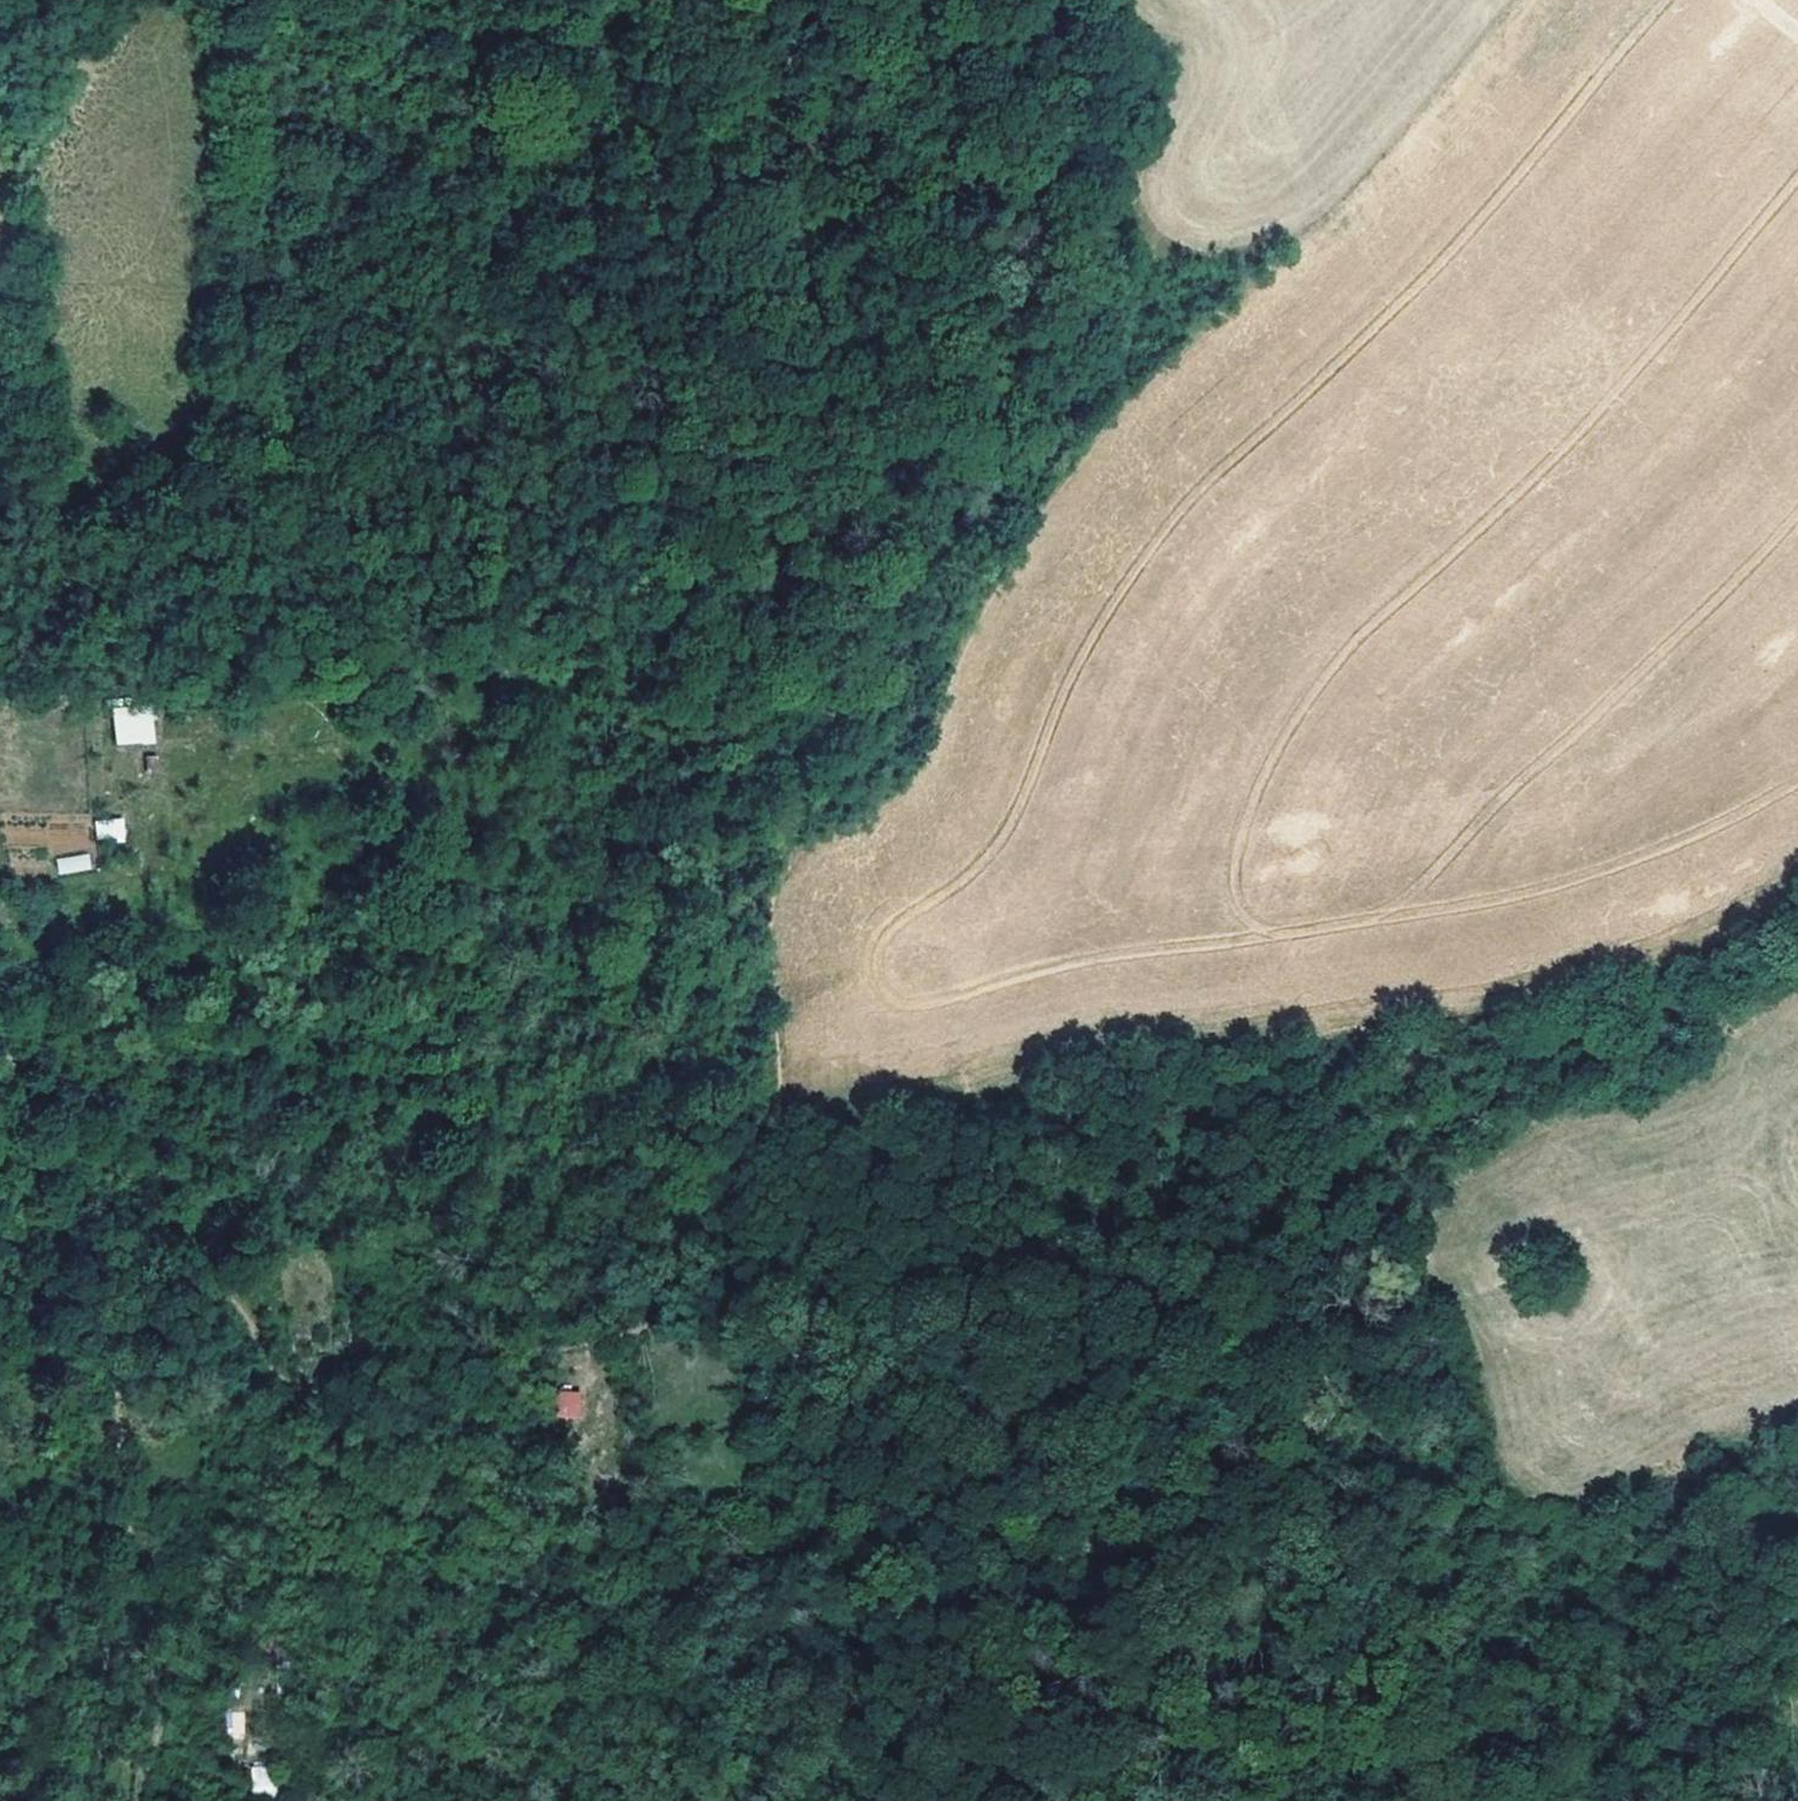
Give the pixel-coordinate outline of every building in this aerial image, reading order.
[(153,702),(113,705),(116,746),(155,743),(153,702)] [(125,818),(95,820),(97,842),(126,840),(125,818)] [(56,858),(59,874),(91,869),(89,853),(56,858)] [(580,1418),(580,1391),(556,1391),(556,1418),(580,1418)] [(65,1766),(38,1767),(38,1775),(65,1776),(65,1766)]
